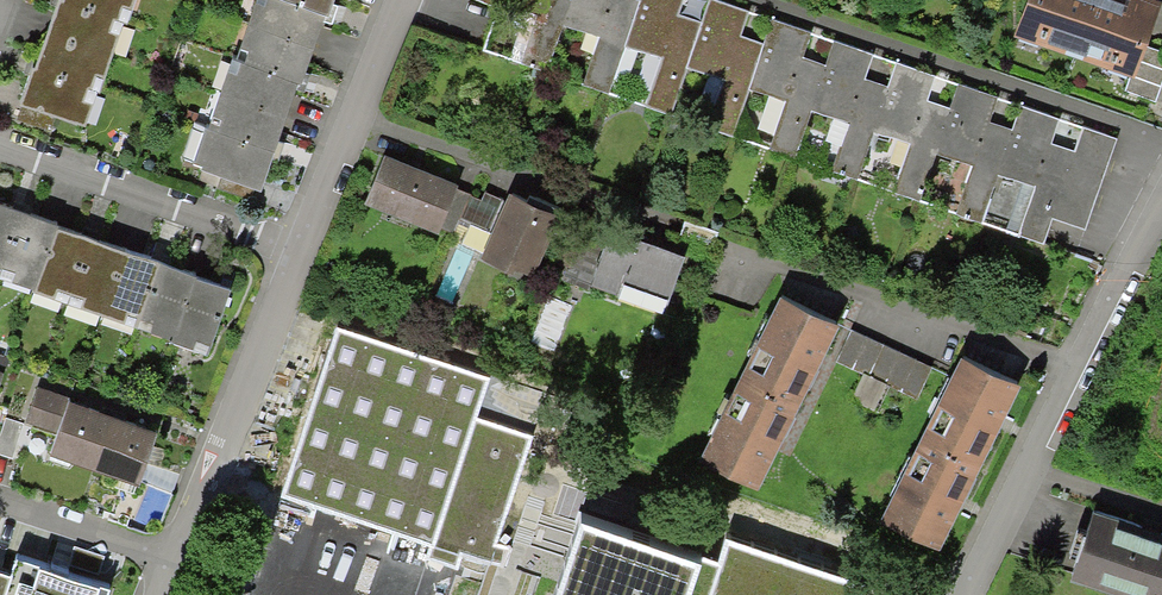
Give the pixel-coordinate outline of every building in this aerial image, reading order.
[(47,31),(114,56),(127,20),(72,0),(58,0),(47,31)] [(137,0),(72,0),(127,20),(129,20),(137,0)] [(248,22),(314,44),(326,9),(299,0),(256,0),(248,22)] [(326,9),(329,10),(332,0),(299,0),(326,9)] [(502,0),(539,13),(522,61),(547,69),(550,61),(564,21),(571,0),(502,0)] [(626,42),(636,11),(613,3),(614,0),(571,0),(564,21),(601,34),(587,74),(584,82),(609,90),(609,91),(626,42)] [(688,63),(698,32),(676,24),(684,0),(640,0),(636,11),(626,42),(663,55),(647,103),(671,112),(688,63)] [(749,85),(760,53),(737,45),(750,8),(725,0),(709,0),(698,32),(688,63),(725,76),(708,124),(710,125),(733,133),(749,85)] [(1160,0),(1029,0),(1019,28),(1134,67),(1127,90),(1158,101),(1161,90),(1161,50),(1145,44),(1160,0)] [(795,154),(812,106),(823,74),(799,66),(812,30),(773,16),(760,53),(749,85),(787,97),(770,145),(772,146),(795,154)] [(302,79),(314,44),(248,22),(236,56),(298,78),(302,79)] [(47,31),(34,67),(101,92),(114,56),(47,31)] [(857,175),(873,127),(884,95),(861,87),(873,51),(835,37),(823,74),(812,106),(849,118),(832,167),(857,175)] [(233,55),(221,90),(286,113),(298,78),(236,56),(233,55)] [(919,196),(936,148),(946,116),(923,108),(936,72),(897,58),(884,95),(873,127),(911,140),(894,188),(919,196)] [(88,128),(101,92),(34,67),(21,104),(88,128)] [(959,80),(946,116),(936,148),(973,161),(956,209),(981,217),(997,169),(1008,137),(985,129),(997,93),(959,80)] [(274,148),(286,113),(221,90),(209,125),(272,147),(274,148)] [(1043,238),(1052,213),(1070,159),(1047,151),(1060,114),(1021,101),(1008,137),(997,169),(1036,182),(1020,230),(1043,238)] [(1083,122),(1070,159),(1052,213),(1086,225),(1117,134),(1083,122)] [(260,183),(272,147),(209,125),(196,161),(206,164),(201,179),(251,197),(256,182),(260,183)] [(458,183),(385,153),(365,202),(438,232),(458,183)] [(537,200),(514,191),(488,252),(511,261),(513,256),(536,266),(562,205),(539,195),(537,200)] [(22,209),(0,201),(0,272),(22,209)] [(56,223),(57,221),(22,209),(0,272),(0,274),(34,286),(56,223)] [(718,227),(686,216),(679,235),(712,246),(718,227)] [(68,300),(91,235),(56,223),(34,286),(33,288),(68,300)] [(668,304),(687,249),(613,224),(594,279),(668,304)] [(103,312),(126,247),(91,235),(68,300),(103,312)] [(138,324),(161,259),(126,247),(103,312),(138,324)] [(161,259),(138,324),(173,336),(195,274),(195,271),(161,259)] [(195,274),(173,336),(172,339),(208,351),(230,286),(195,274)] [(757,485),(836,324),(781,298),(702,458),(757,485)] [(492,375),(339,324),(283,494),(432,542),(428,554),(459,564),(463,553),(510,568),(517,544),(501,539),(535,434),(478,416),(492,375)] [(938,546),(1016,386),(962,359),(883,519),(938,546)] [(53,452),(97,468),(116,414),(72,399),(39,388),(29,418),(61,429),(53,452)] [(160,429),(116,414),(97,468),(142,483),(160,429)] [(0,435),(0,452),(13,457),(25,423),(6,416),(0,435)] [(556,594),(865,594),(869,584),(724,536),(716,558),(701,553),(703,548),(586,509),(556,594)] [(1094,509),(1072,574),(1135,594),(1161,594),(1161,532),(1094,509)] [(41,546),(25,594),(111,594),(118,571),(41,546)]
